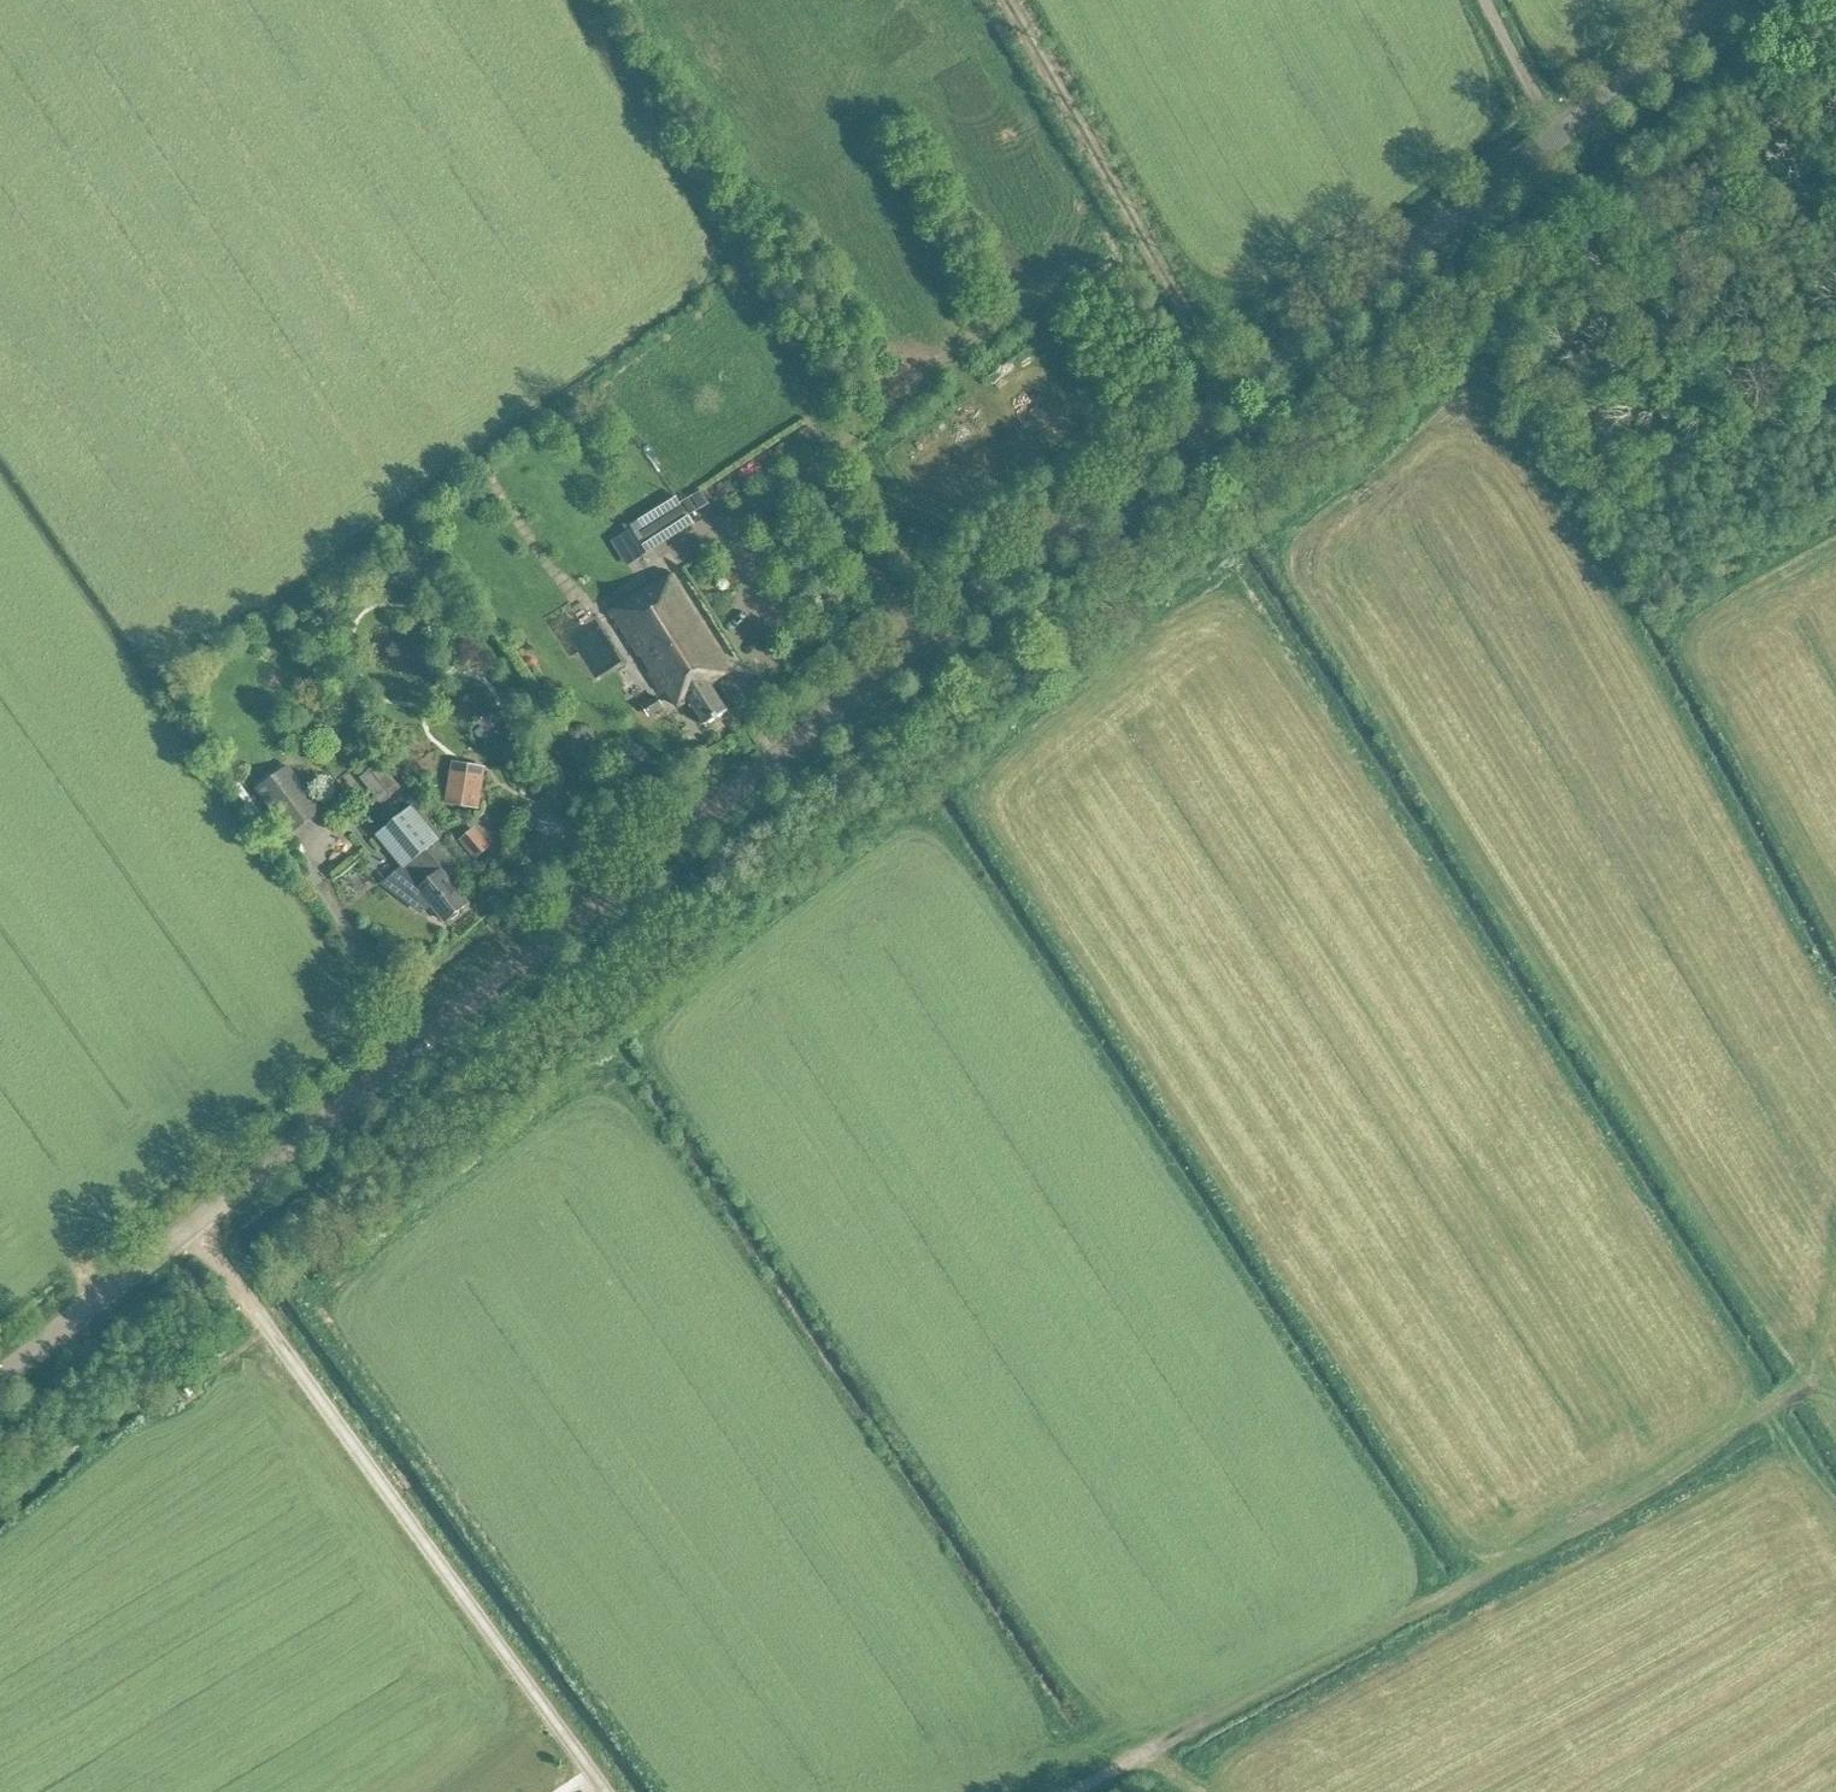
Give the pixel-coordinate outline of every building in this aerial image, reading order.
[(609,535),(626,563),(692,522),(674,494),(609,535)] [(734,673),(672,577),(656,588),(655,586),(610,615),(662,695),(667,692),(678,709),(689,702),(706,729),(728,714),(711,689),(734,673)] [(657,696),(642,706),(649,718),(665,708),(657,696)] [(480,810),(486,768),(453,763),(447,805),(480,810)] [(364,780),(385,805),(405,789),(384,764),(364,780)] [(291,837),(323,813),(288,766),(256,790),(291,837)] [(415,810),(380,836),(406,870),(388,886),(390,890),(393,894),(397,897),(401,901),(405,903),(408,905),(411,907),(414,909),(420,911),(426,912),(433,906),(447,923),(449,921),(453,921),(459,917),(460,912),(470,905),(427,852),(439,843),(415,810)]
